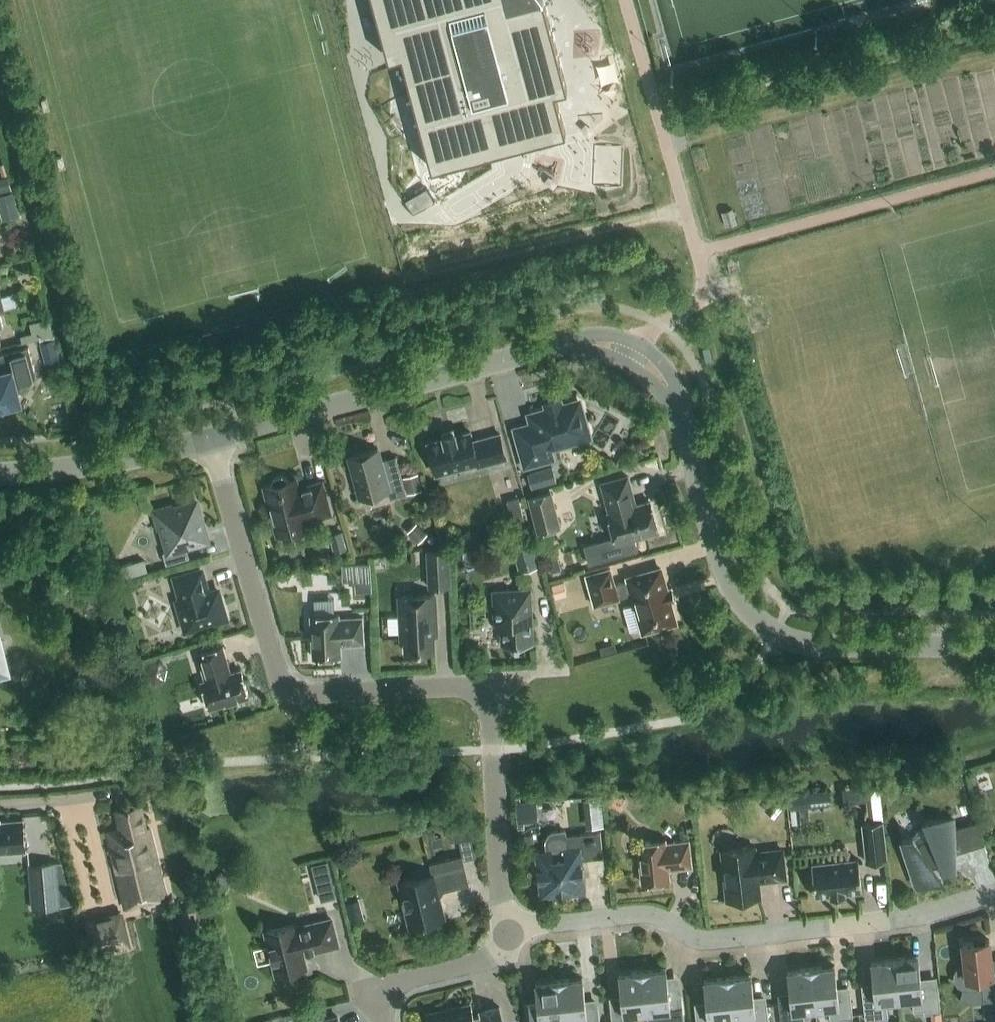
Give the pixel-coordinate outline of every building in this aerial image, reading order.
[(388,57),(401,54),(431,166),(565,131),(555,90),(567,87),(544,0),(530,0),(511,5),(509,0),(373,0),(388,57)] [(0,178),(0,193),(12,189),(9,176),(0,178)] [(406,200),(414,214),(436,201),(428,187),(406,200)] [(20,215),(13,191),(0,194),(0,206),(3,219),(20,215)] [(733,207),(721,211),(726,226),(737,223),(733,207)] [(59,316),(39,319),(42,336),(61,333),(59,316)] [(55,337),(41,341),(46,361),(61,357),(55,337)] [(29,346),(0,354),(0,410),(4,412),(9,404),(20,401),(17,390),(20,385),(33,382),(37,376),(29,346)] [(587,439),(590,434),(588,427),(587,426),(582,412),(584,410),(582,403),(575,400),(569,402),(568,403),(529,414),(533,426),(516,430),(525,465),(552,458),(550,448),(582,439),(584,440),(587,439)] [(478,465),(507,458),(500,433),(473,441),(470,431),(456,435),(455,432),(443,435),(444,438),(428,442),(436,473),(477,462),(478,465)] [(349,456),(361,497),(388,490),(390,498),(406,494),(396,456),(381,460),(378,448),(349,456)] [(553,467),(528,474),(532,488),(557,481),(553,467)] [(418,473),(404,477),(409,493),(423,490),(418,473)] [(277,534),(309,526),(308,520),(331,514),(323,481),(299,487),(296,478),(288,480),(287,478),(282,475),(275,477),(272,482),(273,484),(264,486),(277,534)] [(616,543),(659,531),(650,500),(636,504),(628,476),(601,483),(609,512),(608,512),(616,543)] [(528,496),(538,533),(561,526),(551,489),(528,496)] [(519,496),(507,500),(510,509),(521,506),(519,496)] [(208,539),(196,501),(173,508),(172,505),(155,510),(160,528),(162,527),(169,550),(163,552),(167,564),(190,557),(186,545),(208,539)] [(428,533),(416,522),(408,531),(419,542),(428,533)] [(334,551),(348,548),(343,530),(329,534),(334,551)] [(512,544),(520,571),(541,565),(533,538),(512,544)] [(426,550),(428,587),(451,585),(449,549),(426,550)] [(560,557),(547,564),(553,576),(566,570),(560,557)] [(356,558),(358,584),(371,583),(369,558),(356,558)] [(643,631),(676,622),(670,601),(675,600),(672,587),(667,588),(661,568),(628,577),(629,580),(615,583),(611,568),(586,574),(595,605),(619,598),(619,596),(633,593),(643,631)] [(186,629),(226,617),(218,590),(205,593),(203,586),(206,586),(201,570),(176,578),(182,600),(178,601),(186,629)] [(531,588),(525,588),(493,590),(495,624),(501,624),(502,645),(506,644),(506,647),(516,646),(516,644),(534,643),(531,588)] [(399,596),(401,640),(405,639),(406,651),(434,650),(433,634),(437,634),(435,594),(399,596)] [(313,656),(341,655),(341,644),(347,644),(364,643),(363,617),(339,618),(339,614),(336,614),(335,599),(315,600),(316,615),(311,615),(313,656)] [(210,708),(249,696),(241,669),(227,673),(225,664),(228,663),(223,646),(198,653),(206,679),(202,681),(210,708)] [(788,803),(829,802),(829,787),(788,788),(788,803)] [(625,798),(614,794),(608,806),(620,811),(625,798)] [(774,796),(764,809),(776,817),(785,805),(774,796)] [(141,804),(123,808),(115,810),(119,828),(107,831),(125,908),(166,898),(149,827),(146,828),(141,804)] [(954,852),(985,843),(978,820),(954,828),(953,818),(925,819),(927,826),(914,836),(913,835),(902,839),(916,885),(943,876),(937,868),(955,867),(954,852)] [(26,849),(23,819),(0,821),(0,852),(26,849)] [(862,823),(866,861),(888,859),(884,821),(862,823)] [(426,832),(431,853),(437,852),(435,847),(442,846),(440,837),(436,838),(435,830),(426,832)] [(565,830),(553,832),(548,836),(546,842),(547,853),(539,854),(540,868),(538,868),(539,880),(541,880),(543,893),(583,889),(581,875),(583,875),(582,863),(580,863),(579,859),(603,857),(600,831),(566,835),(565,830)] [(642,882),(670,880),(669,869),(692,866),(689,840),(666,843),(666,839),(638,842),(642,882)] [(722,850),(728,899),(760,896),(758,880),(786,877),(783,849),(755,852),(754,846),(722,850)] [(439,894),(442,888),(469,881),(463,855),(430,863),(432,873),(399,881),(405,907),(411,905),(415,925),(445,918),(439,894)] [(811,864),(814,895),(831,894),(832,896),(845,895),(845,892),(862,890),(858,858),(811,864)] [(225,891),(234,880),(221,870),(208,886),(217,894),(222,888),(225,891)] [(348,902),(352,921),(364,918),(360,899),(348,902)] [(123,910),(85,919),(94,957),(132,948),(123,910)] [(266,931),(277,974),(306,967),(303,953),(338,944),(331,919),(296,927),(296,923),(266,931)] [(994,999),(994,965),(992,966),(989,939),(963,942),(965,963),(960,965),(956,969),(954,974),(955,980),(958,984),(962,987),(963,987),(959,999),(969,1003),(983,1000),(994,999)] [(905,957),(895,958),(899,999),(912,998),(913,1010),(924,1009),(924,1013),(941,1011),(938,982),(921,983),(918,955),(905,957)] [(899,999),(895,958),(884,959),(871,960),(874,988),(862,990),(865,1020),(888,1017),(886,1000),(899,999)] [(822,966),(811,967),(816,1008),(828,1007),(830,1019),(853,1017),(850,991),(838,992),(835,964),(822,966)] [(811,967),(801,968),(788,970),(791,998),(779,999),(781,1021),(804,1021),(803,1010),(816,1008),(811,967)] [(647,1011),(648,1021),(666,1021),(684,1020),(681,994),(669,996),(666,968),(653,969),(643,970),(647,1011)] [(643,970),(632,971),(619,973),(622,1001),(610,1002),(612,1021),(635,1021),(634,1013),(647,1011),(643,970)] [(728,976),(732,1017),(745,1016),(746,1021),(769,1021),(767,1002),(754,1004),(751,974),(738,975),(728,976)] [(728,976),(717,977),(704,979),(707,1007),(695,1008),(697,1021),(720,1021),(719,1019),(732,1017),(728,976)] [(559,979),(564,1021),(576,1019),(577,1021),(600,1021),(598,1003),(586,1005),(583,977),(570,978),(559,979)] [(564,1021),(559,979),(536,982),(538,999),(525,1001),(528,1021),(552,1021),(564,1021)] [(428,1021),(425,1021),(503,1021),(499,1006),(480,1011),(481,1016),(474,1018),(470,1003),(426,1014),(428,1021)]
